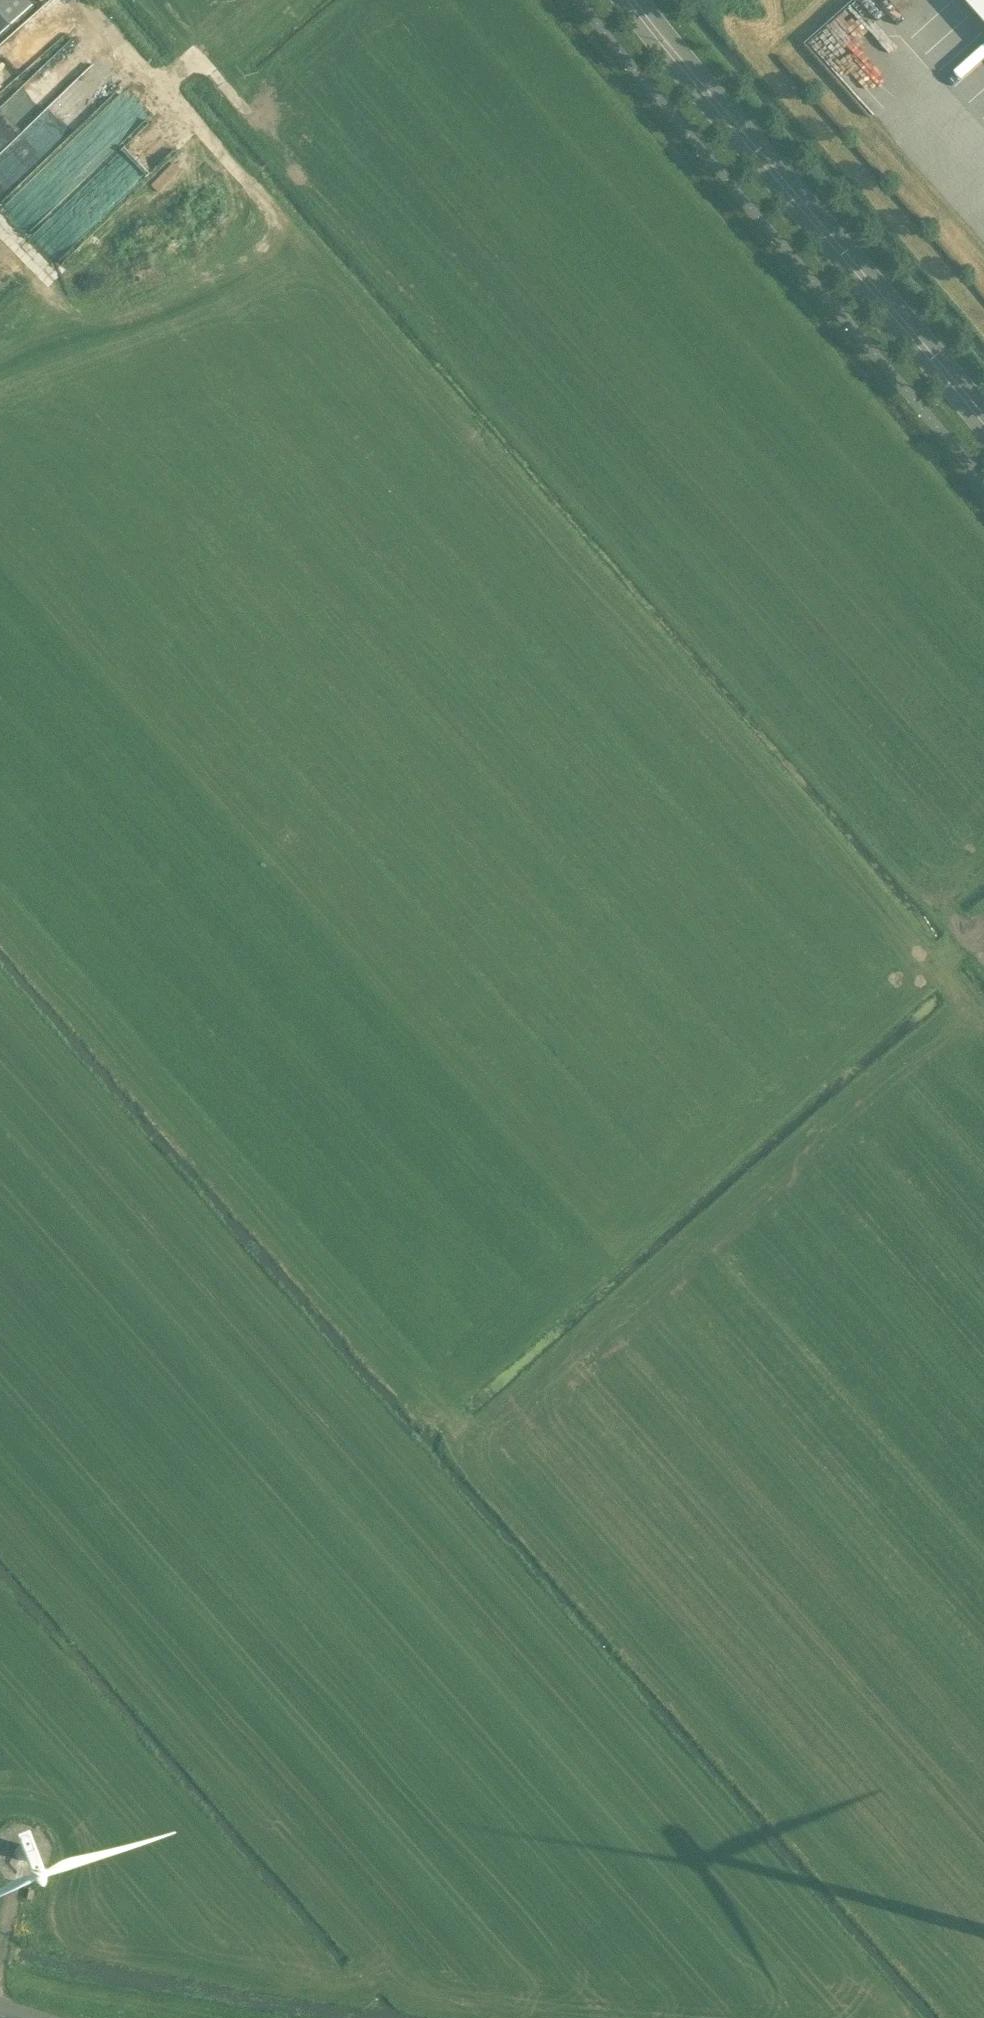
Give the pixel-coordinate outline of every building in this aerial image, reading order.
[(32,5),(28,0),(0,0),(0,34),(32,5)] [(983,21),(983,0),(965,0),(983,21)] [(139,229),(188,178),(171,162),(122,213),(139,229)]
